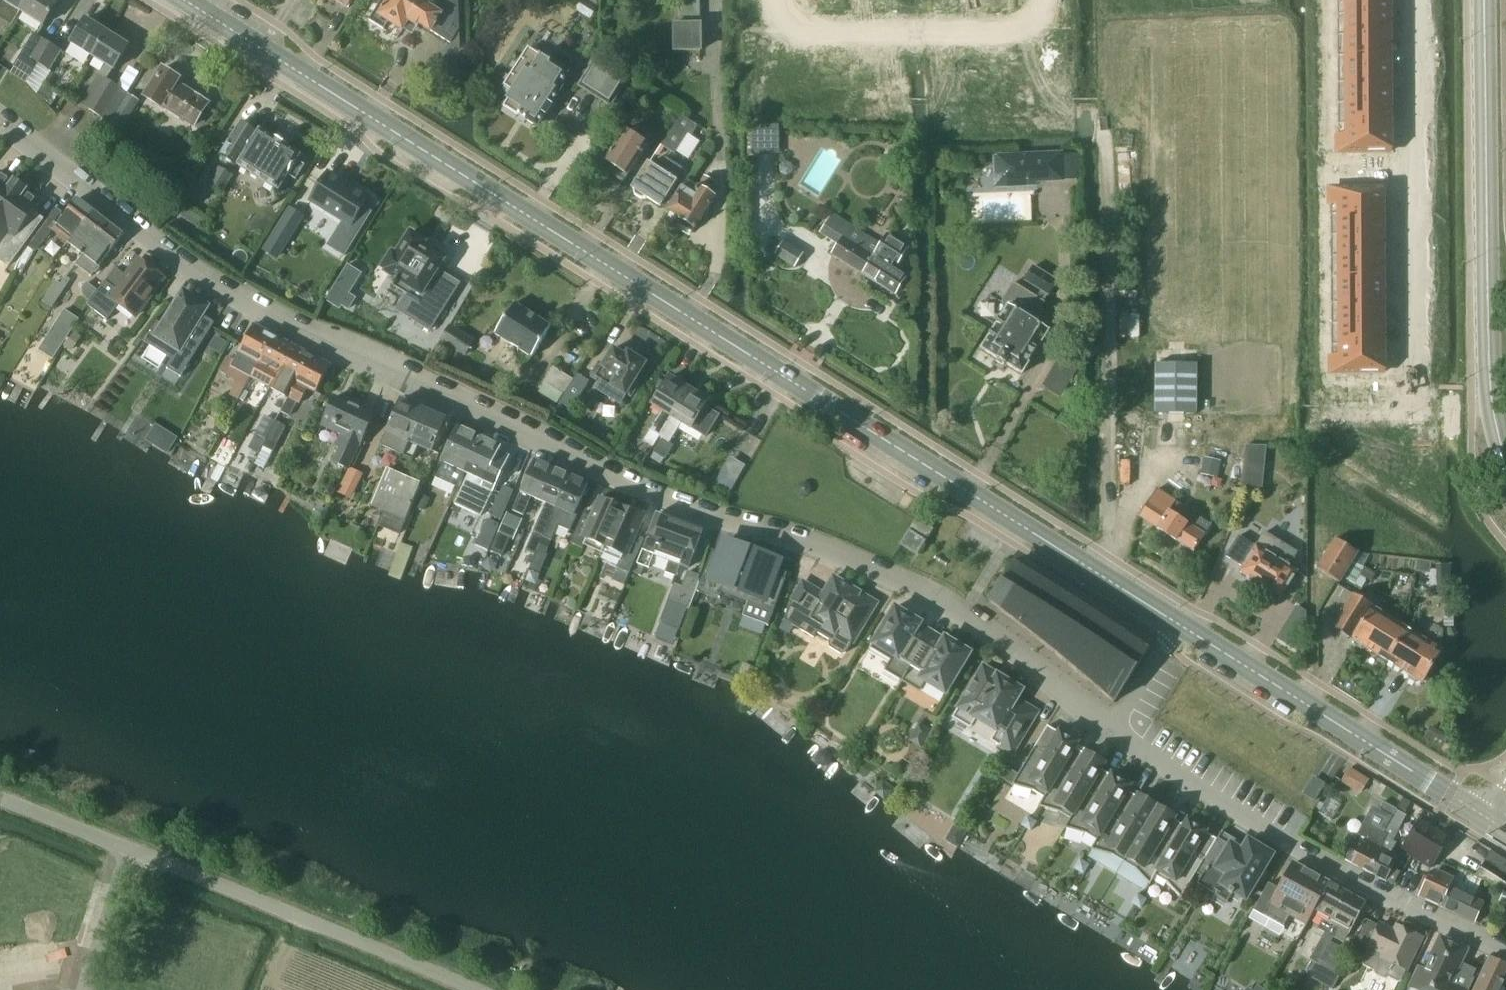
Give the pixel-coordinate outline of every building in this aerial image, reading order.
[(29,0),(3,0),(22,12),(29,0)] [(58,2),(55,0),(29,0),(22,12),(43,26),(58,2)] [(409,21),(418,27),(420,24),(462,50),(459,0),(435,0),(432,5),(424,0),(390,0),(388,3),(383,0),(369,21),(384,30),(389,21),(403,30),(409,21)] [(1339,152),(1390,152),(1389,0),(1338,0),(1339,152)] [(92,57),(108,33),(86,19),(70,43),(92,57)] [(681,26),(675,26),(675,52),(701,51),(701,26),(681,26)] [(114,71),(129,46),(108,33),(92,57),(114,71)] [(31,77),(51,45),(34,35),(14,66),(31,77)] [(42,83),(61,52),(51,45),(31,77),(28,82),(47,104),(55,91),(42,83)] [(514,91),(505,106),(537,127),(563,87),(561,86),(569,74),(536,53),(528,65),(521,61),(505,86),(514,91)] [(595,62),(580,85),(611,105),(626,82),(595,62)] [(209,103),(177,83),(180,78),(164,68),(146,97),(161,106),(163,104),(195,125),(209,103)] [(111,121),(128,94),(98,75),(81,103),(101,115),(84,141),(95,147),(111,121)] [(122,128),(139,101),(128,94),(111,121),(122,128)] [(675,155),(690,133),(694,136),(699,128),(682,116),(662,146),(675,155)] [(276,139),(276,140),(260,130),(258,134),(241,123),(222,155),(280,190),(290,174),(297,179),(304,166),(297,162),(301,155),(286,146),(287,145),(276,139)] [(778,155),(777,126),(753,126),(753,155),(778,155)] [(625,182),(648,146),(626,132),(625,133),(618,128),(612,138),(619,143),(603,168),(625,182)] [(1063,181),(1062,155),(1013,157),(1015,183),(1063,181)] [(661,207),(684,171),(667,160),(659,172),(649,165),(634,189),(636,190),(635,192),(636,196),(642,200),(647,199),(647,198),(661,207)] [(223,191),(233,176),(220,168),(211,183),(223,191)] [(329,172),(311,201),(351,226),(369,197),(329,172)] [(33,212),(40,202),(25,191),(27,189),(14,180),(13,182),(0,173),(0,259),(8,265),(42,219),(33,212)] [(696,229),(716,199),(708,194),(715,185),(711,182),(713,178),(708,175),(705,178),(698,188),(687,180),(668,211),(683,220),(679,225),(693,233),(696,229)] [(1382,188),(1331,188),(1332,373),(1383,372),(1382,188)] [(71,239),(93,210),(78,198),(56,227),(62,232),(59,236),(68,242),(71,238),(71,239)] [(32,254),(63,212),(56,207),(25,249),(32,254)] [(83,254),(109,222),(93,210),(71,239),(71,238),(68,242),(83,254)] [(896,270),(910,247),(889,235),(883,245),(834,214),(822,233),(841,245),(834,256),(897,295),(908,277),(896,270)] [(91,276),(124,234),(109,222),(83,254),(75,264),(91,276)] [(280,224),(271,239),(283,246),(292,231),(280,224)] [(417,323),(453,267),(444,262),(445,261),(423,247),(426,243),(411,233),(396,256),(392,253),(382,268),(386,271),(385,273),(396,280),(393,286),(407,295),(397,310),(417,323)] [(796,268),(804,254),(786,243),(777,257),(796,268)] [(134,316),(163,277),(140,260),(129,274),(125,275),(116,268),(93,300),(105,309),(113,299),(134,316)] [(1046,330),(1054,316),(1042,309),(1058,283),(1034,267),(1025,281),(1042,291),(1037,298),(1014,284),(1002,304),(1009,308),(982,350),(999,360),(998,361),(1006,366),(1007,365),(1023,375),(1034,356),(1038,359),(1041,354),(1037,352),(1049,332),(1046,330)] [(50,309),(69,279),(66,277),(61,283),(57,281),(42,304),(50,309)] [(92,298),(97,291),(87,284),(84,288),(83,295),(87,298),(92,298)] [(182,373),(214,322),(201,314),(205,308),(196,302),(197,299),(196,298),(196,299),(183,291),(162,324),(156,320),(140,345),(141,346),(144,342),(172,360),(169,364),(182,373)] [(532,358),(551,328),(514,304),(495,335),(532,358)] [(65,310),(47,339),(60,347),(78,319),(65,310)] [(252,377),(272,334),(254,324),(231,366),(242,372),(230,394),(238,399),(251,377),(252,377)] [(467,352),(474,336),(449,325),(442,341),(467,352)] [(75,331),(65,344),(72,349),(82,336),(75,331)] [(270,387),(292,345),(272,334),(252,377),(270,387)] [(218,335),(210,347),(221,354),(229,342),(218,335)] [(283,412),(312,355),(292,345),(270,387),(288,397),(281,411),(283,412)] [(647,364),(628,352),(625,357),(614,349),(603,366),(599,363),(592,374),(601,380),(595,388),(620,404),(627,394),(631,397),(639,384),(635,382),(647,364)] [(316,392),(330,365),(312,355),(283,412),(288,415),(296,401),(299,403),(308,387),(316,392)] [(554,368),(545,382),(564,393),(572,380),(554,368)] [(573,410),(590,382),(578,374),(561,403),(573,410)] [(661,436),(688,390),(681,385),(682,383),(673,378),(672,379),(670,378),(653,404),(664,411),(645,440),(654,447),(661,436)] [(245,389),(241,398),(249,402),(253,393),(245,389)] [(656,450),(654,453),(664,459),(667,455),(674,444),(671,442),(683,423),(692,429),(706,438),(719,417),(705,408),(709,403),(707,402),(708,400),(699,394),(698,396),(688,390),(661,436),(663,438),(656,450)] [(349,469),(374,415),(334,397),(321,425),(340,433),(335,446),(339,449),(333,462),(349,469)] [(404,456),(423,409),(413,405),(412,403),(405,400),(402,401),(400,400),(381,446),(404,456)] [(432,451),(446,420),(444,419),(443,416),(435,413),(433,414),(423,409),(404,456),(403,458),(412,462),(413,459),(414,459),(419,446),(432,451)] [(269,438),(278,421),(268,415),(259,433),(269,438)] [(287,425),(278,421),(269,438),(259,457),(268,462),(287,425)] [(466,472),(483,437),(459,426),(442,461),(435,476),(458,487),(465,472),(466,472)] [(167,431),(158,446),(171,454),(180,438),(167,431)] [(482,485),(501,446),(483,437),(466,472),(469,474),(455,504),(481,516),(493,490),(482,485)] [(1263,489),(1266,448),(1246,446),(1243,487),(1263,489)] [(536,460),(514,511),(523,515),(532,496),(539,500),(553,467),(536,460)] [(539,522),(532,536),(541,540),(571,475),(553,467),(539,500),(547,503),(539,522)] [(388,469),(372,506),(384,512),(405,521),(422,484),(388,469)] [(541,540),(538,549),(547,553),(559,526),(571,531),(577,516),(575,514),(589,483),(571,475),(541,540)] [(1210,525),(1158,491),(1140,517),(1194,552),(1212,526),(1210,525)] [(423,494),(417,506),(425,510),(431,498),(423,494)] [(605,547),(623,507),(601,497),(584,538),(575,534),(571,543),(583,549),(588,539),(605,547)] [(633,545),(646,517),(623,507),(605,547),(626,556),(625,560),(622,559),(618,568),(631,573),(641,549),(633,545)] [(384,512),(378,525),(400,534),(405,521),(384,512)] [(508,512),(491,550),(503,555),(511,538),(513,539),(522,518),(508,512)] [(689,568),(703,532),(668,519),(668,518),(658,514),(639,563),(636,562),(633,571),(642,575),(645,566),(650,568),(655,554),(671,561),(666,572),(676,576),(680,564),(689,568)] [(933,530),(917,520),(912,529),(927,538),(933,530)] [(917,554),(925,542),(910,533),(902,545),(917,554)] [(1275,559),(1273,559),(1282,545),(1264,534),(1256,548),(1239,537),(1227,558),(1243,568),(1241,572),(1250,578),(1250,582),(1254,584),(1257,582),(1260,584),(1275,559)] [(772,609),(772,610),(773,610),(774,611),(786,579),(785,578),(784,579),(773,575),(779,560),(726,540),(721,553),(714,551),(715,550),(713,550),(697,592),(699,592),(700,589),(719,596),(718,596),(720,597),(723,591),(749,600),(749,601),(772,609)] [(1353,562),(1358,553),(1336,540),(1317,570),(1339,584),(1343,578),(1353,562)] [(1282,598),(1300,567),(1292,562),(1297,554),(1282,545),(1273,559),(1275,559),(1260,584),(1264,587),(1264,590),(1269,593),(1271,591),(1282,598)] [(1020,554),(1014,564),(1147,650),(1154,640),(1020,554)] [(1430,563),(1418,561),(1417,571),(1427,572),(1430,569),(1430,563)] [(1353,562),(1343,578),(1354,584),(1361,589),(1367,580),(1371,582),(1375,576),(1364,569),(1363,568),(1353,562)] [(1147,650),(1014,564),(989,602),(990,603),(991,603),(1113,703),(1113,704),(1114,704),(1147,650)] [(691,609),(701,582),(687,577),(683,587),(676,584),(670,601),(691,609)] [(847,653),(877,604),(834,578),(824,595),(804,583),(791,603),(785,621),(814,638),(821,628),(833,636),(829,643),(830,648),(841,655),(847,653)] [(1408,630),(1341,588),(1329,607),(1340,615),(1333,627),(1354,641),(1355,646),(1361,650),(1366,648),(1389,662),(1408,630)] [(675,606),(672,614),(683,618),(686,611),(675,606)] [(896,692),(932,632),(931,632),(929,635),(918,629),(921,623),(896,608),(871,649),(891,661),(886,668),(888,673),(902,682),(895,692),(896,692)] [(1306,636),(1288,624),(1279,636),(1297,648),(1306,636)] [(1434,664),(1442,651),(1438,649),(1441,644),(1441,632),(1433,626),(1424,640),(1408,630),(1389,662),(1408,675),(1409,680),(1416,684),(1421,682),(1422,684),(1430,670),(1431,671),(1435,665),(1434,664)] [(946,694),(971,653),(945,638),(942,643),(931,636),(933,633),(932,632),(896,692),(897,693),(903,682),(917,691),(922,689),(926,683),(946,694)] [(1037,712),(1017,700),(1023,690),(983,667),(955,715),(956,720),(967,727),(973,726),(977,719),(997,731),(991,741),(1007,751),(1015,749),(1037,712)] [(919,723),(909,739),(921,746),(930,730),(919,723)] [(1047,794),(1076,749),(1080,743),(1060,731),(1059,733),(1048,727),(1012,786),(1013,786),(1014,786),(1033,792),(1036,787),(1047,794)] [(1429,728),(1424,738),(1443,748),(1448,738),(1429,728)] [(1073,815),(1102,770),(1106,764),(1086,753),(1085,755),(1076,749),(1047,794),(1039,807),(1040,808),(1059,813),(1062,808),(1073,815)] [(1000,776),(1013,784),(1019,774),(1006,766),(1000,776)] [(1361,794),(1370,780),(1351,768),(1342,782),(1361,794)] [(1099,836),(1128,792),(1132,786),(1113,774),(1111,776),(1102,770),(1073,815),(1065,829),(1066,829),(1085,834),(1088,830),(1099,836)] [(1314,800),(1324,784),(1315,778),(1305,794),(1314,800)] [(1127,858),(1158,807),(1139,795),(1138,797),(1128,792),(1099,836),(1091,850),(1092,851),(1092,850),(1112,856),(1115,851),(1127,858)] [(1383,802),(1376,815),(1390,823),(1395,812),(1397,810),(1383,802)] [(1158,872),(1184,826),(1175,820),(1176,818),(1158,807),(1127,858),(1139,865),(1136,870),(1149,885),(1150,886),(1158,872)] [(1391,852),(1395,844),(1392,842),(1405,817),(1395,812),(1390,823),(1384,833),(1384,834),(1387,836),(1381,847),(1382,848),(1368,874),(1392,886),(1397,875),(1391,872),(1399,856),(1391,852)] [(1031,831),(1036,822),(1028,817),(1023,826),(1031,831)] [(1181,899),(1196,874),(1217,840),(1206,833),(1208,831),(1188,819),(1184,826),(1158,872),(1170,879),(1167,883),(1181,898),(1180,898),(1181,899)] [(1368,874),(1382,848),(1381,847),(1387,836),(1384,834),(1384,833),(1364,822),(1357,835),(1366,839),(1358,854),(1351,851),(1345,862),(1368,874)] [(1431,869),(1448,839),(1419,822),(1401,851),(1431,869)] [(956,823),(946,839),(957,846),(967,829),(956,823)] [(1247,899),(1273,856),(1268,854),(1269,853),(1253,843),(1252,844),(1248,841),(1242,851),(1231,844),(1230,845),(1219,839),(1223,832),(1222,832),(1217,840),(1196,874),(1202,877),(1197,885),(1228,903),(1232,896),(1233,896),(1234,893),(1242,898),(1243,896),(1247,899)] [(1492,851),(1476,877),(1497,890),(1490,907),(1505,913),(1505,910),(1505,859),(1492,851)] [(1084,874),(1089,865),(1080,861),(1075,869),(1084,874)] [(1314,915),(1330,884),(1294,865),(1280,890),(1269,884),(1255,910),(1285,926),(1290,917),(1307,926),(1313,914),(1314,915)] [(1472,900),(1448,889),(1453,880),(1441,875),(1437,884),(1432,882),(1429,888),(1425,886),(1420,896),(1424,898),(1423,900),(1473,923),(1481,905),(1481,904),(1482,901),(1473,897),(1472,900)] [(1326,933),(1347,894),(1330,884),(1314,915),(1323,920),(1319,929),(1326,933)] [(1347,939),(1366,903),(1347,894),(1326,933),(1341,941),(1343,937),(1347,939)] [(1141,908),(1146,900),(1138,895),(1133,903),(1141,908)] [(1407,970),(1422,938),(1397,926),(1394,931),(1380,925),(1380,926),(1366,920),(1358,938),(1371,944),(1370,948),(1384,954),(1380,962),(1381,966),(1388,969),(1392,968),(1394,964),(1407,970)] [(1313,956),(1324,937),(1315,932),(1304,951),(1313,956)] [(1323,963),(1334,942),(1324,937),(1313,956),(1316,957),(1315,959),(1323,963)] [(1474,979),(1456,970),(1454,965),(1459,963),(1465,950),(1440,938),(1424,972),(1419,969),(1409,989),(1469,989),(1474,979)] [(1505,977),(1505,965),(1490,957),(1474,989),(1500,989),(1505,977)] [(1327,986),(1334,974),(1314,963),(1307,975),(1327,986)]
